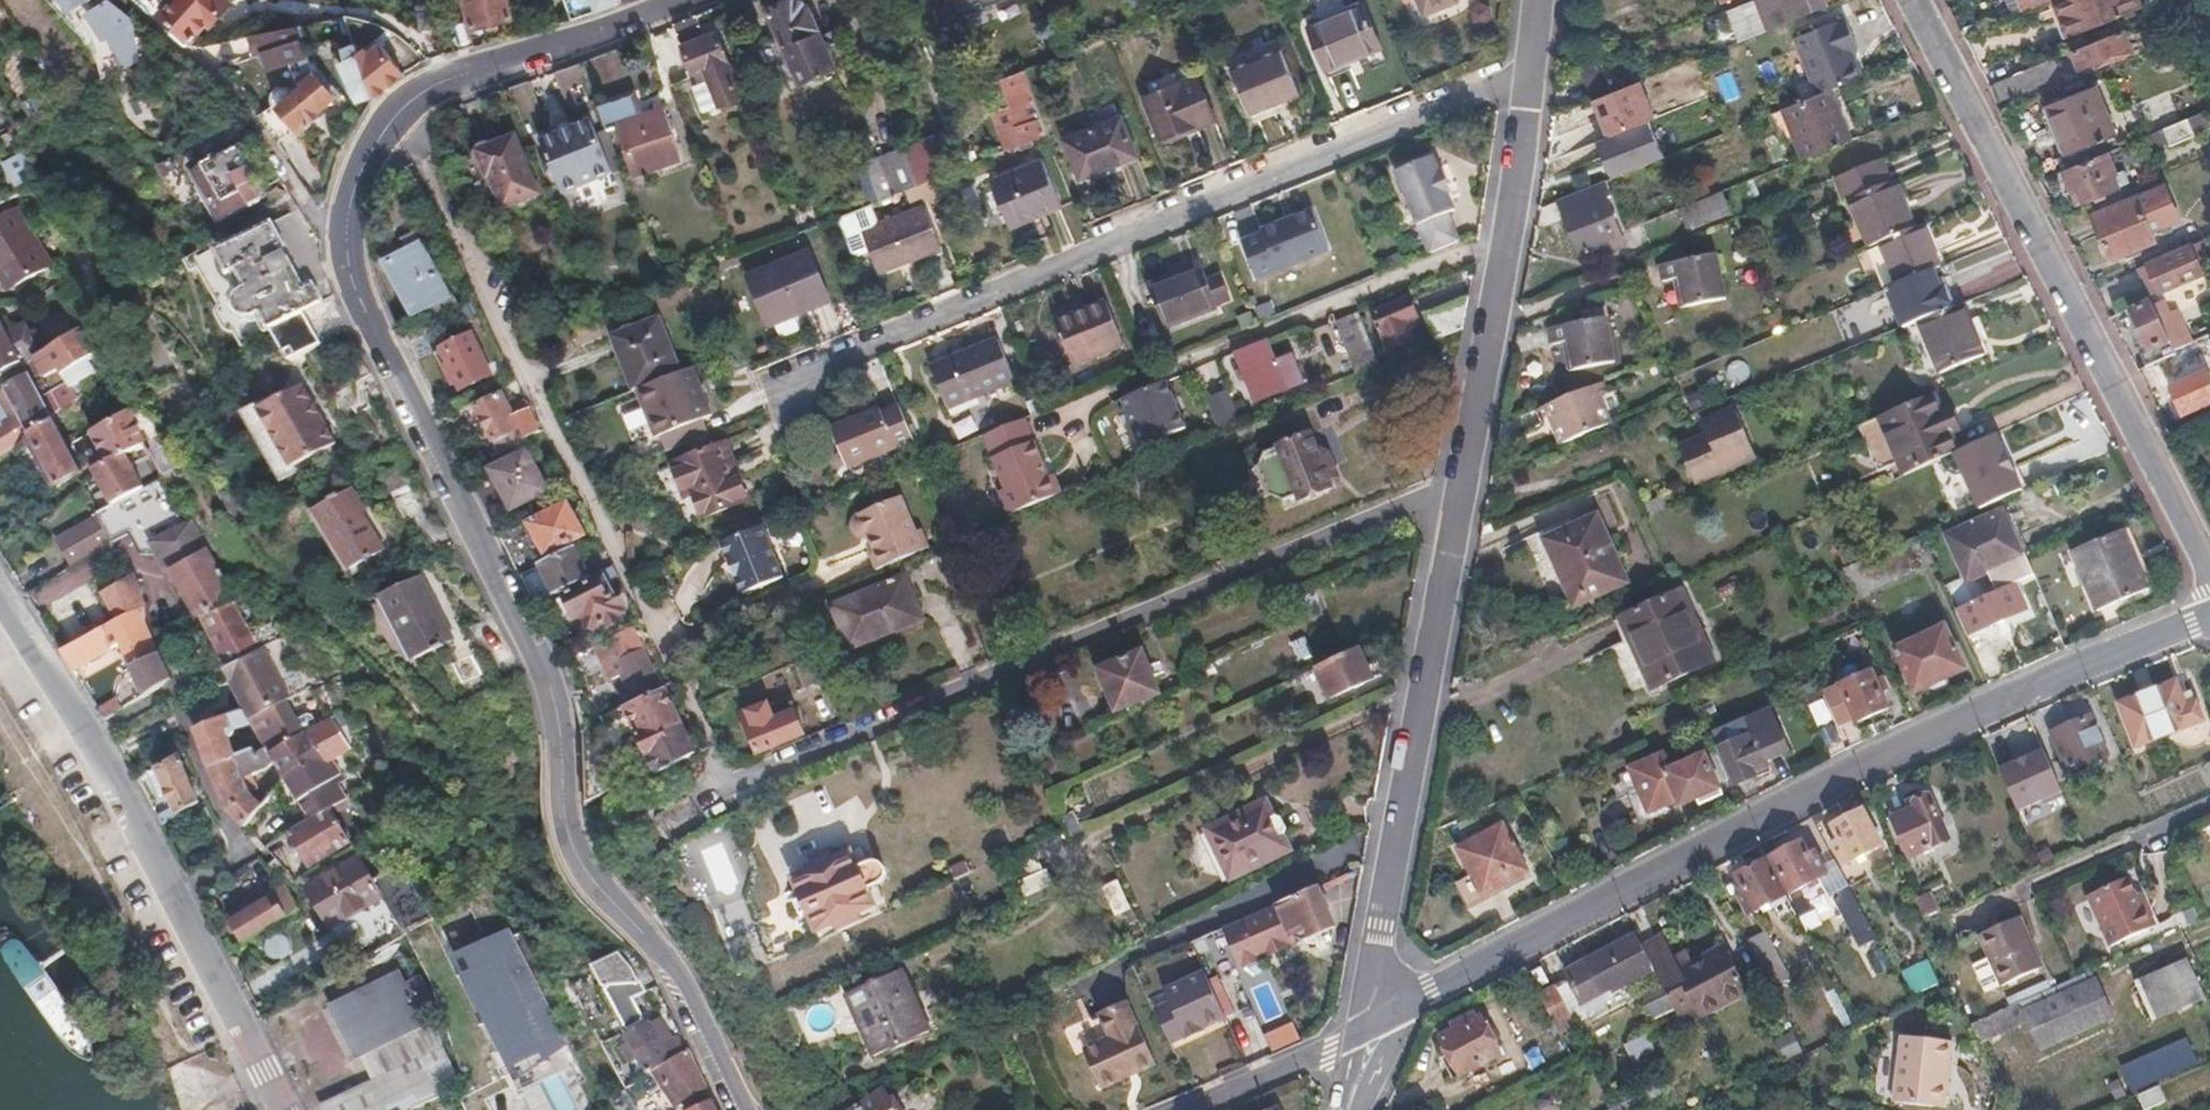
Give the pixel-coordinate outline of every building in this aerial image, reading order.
[(68,14),(89,0),(59,0),(68,14)] [(132,12),(119,0),(106,0),(84,14),(102,43),(108,39),(127,70),(128,70),(140,61),(132,12)] [(212,20),(214,22),(233,1),(232,0),(173,0),(163,11),(179,26),(174,32),(188,44),(194,37),(196,39),(212,20)] [(509,0),(468,0),(475,26),(513,15),(509,0)] [(577,18),(626,0),(570,0),(577,18)] [(809,9),(807,9),(803,1),(798,0),(792,0),(770,10),(802,81),(835,66),(809,9)] [(1426,10),(1453,0),(1422,0),(1426,10)] [(1770,26),(1827,4),(1826,0),(1752,0),(1728,10),(1739,38),(1770,26)] [(2027,9),(2047,0),(2023,0),(2027,9)] [(2144,4),(2142,0),(2057,0),(2070,34),(2144,4)] [(1380,44),(1364,2),(1309,24),(1326,66),(1380,44)] [(740,96),(716,30),(704,34),(696,13),(675,22),(692,67),(700,65),(705,78),(714,105),(740,96)] [(1878,72),(1868,47),(1874,45),(1861,13),(1811,33),(1833,90),(1841,87),(1878,72)] [(315,73),(312,49),(303,22),(251,36),(256,57),(264,55),(268,71),(290,66),(293,80),(296,80),(301,86),(280,101),(296,124),(302,125),(305,126),(309,124),(313,120),(313,112),(340,90),(324,67),(315,73)] [(2102,62),(2135,49),(2126,26),(2076,46),(2083,64),(2100,58),(2102,62)] [(405,72),(390,53),(378,61),(369,44),(361,49),(372,88),(374,98),(378,93),(405,72)] [(625,76),(613,45),(593,52),(605,82),(625,76)] [(1301,93),(1282,47),(1234,66),(1252,112),(1301,93)] [(372,88),(361,49),(345,59),(357,94),(372,88)] [(1996,98),(2062,71),(2055,55),(2018,70),(1991,81),(1990,82),(1996,98)] [(588,93),(575,59),(555,66),(569,100),(588,93)] [(1049,133),(1026,69),(1002,78),(1026,143),(1049,133)] [(1215,116),(1197,73),(1147,92),(1164,136),(1215,116)] [(1665,117),(1649,77),(1603,95),(1618,133),(1606,138),(1621,176),(1673,156),(1659,121),(1665,117)] [(714,105),(705,78),(689,84),(699,110),(714,105)] [(2119,128),(2100,85),(2050,106),(2068,150),(2119,128)] [(1860,135),(1841,87),(1833,90),(1785,109),(1806,156),(1860,135)] [(644,120),(635,94),(600,107),(610,133),(622,128),(640,177),(687,158),(669,110),(644,120)] [(2209,126),(2209,107),(2151,132),(2157,146),(2169,140),(2170,144),(2209,126)] [(1139,162),(1120,113),(1065,136),(1084,183),(1139,162)] [(0,115),(0,139),(11,132),(0,115)] [(615,174),(594,121),(545,140),(566,194),(615,174)] [(543,195),(518,140),(473,157),(488,191),(498,187),(508,210),(543,195)] [(266,192),(232,141),(190,168),(223,218),(266,192)] [(17,185),(37,175),(24,150),(4,160),(17,185)] [(918,185),(908,156),(906,150),(867,166),(880,200),(918,185)] [(2122,184),(2118,173),(2120,171),(2112,153),(2068,172),(2075,190),(2082,187),(2086,198),(2122,184)] [(1438,172),(1431,154),(1393,169),(1427,251),(1458,239),(1447,211),(1452,209),(1446,193),(1450,191),(1441,171),(1438,172)] [(1895,180),(1885,157),(1840,175),(1850,198),(1852,196),(1895,180)] [(1062,206),(1044,160),(993,178),(1011,225),(1062,206)] [(1919,229),(1899,178),(1895,180),(1852,196),(1872,249),(1884,243),(1919,229)] [(1615,240),(1600,200),(1611,194),(1605,180),(1556,198),(1579,254),(1615,240)] [(2151,230),(2180,220),(2166,185),(2094,214),(2112,258),(2155,241),(2151,230)] [(1689,230),(1735,213),(1727,190),(1681,207),(1689,230)] [(8,198),(2,201),(0,203),(0,271),(10,287),(49,264),(8,198)] [(942,244),(926,205),(865,229),(880,268),(942,244)] [(1240,241),(1242,246),(1256,279),(1329,248),(1311,207),(1259,229),(1260,232),(1240,241)] [(315,305),(323,300),(313,283),(304,288),(280,247),(283,244),(271,224),(220,253),(231,274),(234,274),(245,294),(241,298),(238,304),(239,310),(243,315),(247,317),(257,316),(265,333),(283,323),(315,305)] [(1884,243),(1892,264),(1899,283),(1934,268),(1942,265),(1927,226),(1919,229),(1884,243)] [(447,299),(414,236),(402,242),(406,251),(391,259),(418,313),(422,311),(428,324),(456,309),(450,297),(447,299)] [(2204,271),(2193,243),(2150,262),(2162,289),(2204,271)] [(812,302),(828,297),(809,250),(750,274),(769,323),(810,307),(812,302)] [(1720,298),(1715,252),(1659,259),(1661,275),(1673,274),(1675,303),(1720,298)] [(1214,305),(1198,266),(1145,286),(1161,326),(1214,305)] [(1957,304),(1949,285),(1942,288),(1934,268),(1899,283),(1889,287),(1904,326),(1920,319),(1957,304)] [(1053,318),(1054,320),(1072,364),(1123,343),(1105,297),(1053,318)] [(1416,341),(1410,325),(1419,321),(1411,301),(1376,315),(1391,351),(1416,341)] [(1986,352),(1963,301),(1957,304),(1920,319),(1942,371),(1986,352)] [(2174,353),(2152,303),(2132,311),(2149,350),(2143,353),(2147,365),(2174,353)] [(333,336),(315,305),(283,323),(301,354),(333,336)] [(1382,366),(1359,315),(1337,324),(1358,375),(1382,366)] [(37,327),(33,330),(27,321),(9,331),(1,316),(0,317),(0,367),(4,375),(38,354),(50,347),(37,327)] [(1615,360),(1607,316),(1548,326),(1551,343),(1564,342),(1569,369),(1615,360)] [(699,437),(695,425),(694,422),(703,419),(685,371),(672,375),(652,322),(607,339),(626,393),(629,391),(647,440),(651,438),(656,453),(699,437)] [(104,366),(80,327),(50,347),(38,354),(52,375),(67,366),(78,382),(104,366)] [(929,364),(931,368),(947,408),(1015,381),(996,337),(929,364)] [(1244,351),(1265,342),(1264,339),(1242,348),(1244,351)] [(485,375),(481,364),(486,361),(476,340),(445,354),(461,386),(485,375)] [(1282,386),(1265,342),(1244,351),(1262,394),(1282,386)] [(2153,392),(2199,370),(2188,349),(2143,371),(2153,392)] [(2209,369),(2171,388),(2184,415),(2209,403),(2209,371),(2209,369)] [(27,376),(0,393),(0,458),(31,438),(29,436),(53,422),(27,376)] [(1185,426),(1166,381),(1126,396),(1122,399),(1141,445),(1185,426)] [(282,469),(318,449),(325,445),(293,387),(250,411),(282,469)] [(1221,428),(1244,419),(1231,388),(1208,398),(1221,428)] [(1607,424),(1592,388),(1547,407),(1560,442),(1607,424)] [(1966,430),(1956,408),(1947,412),(1938,393),(1864,425),(1883,467),(1903,458),(1910,472),(1963,448),(1957,434),(1966,430)] [(539,430),(531,409),(529,406),(513,415),(506,402),(500,405),(495,397),(476,408),(494,441),(513,431),(519,441),(539,430)] [(912,438),(898,405),(879,413),(877,406),(828,427),(843,465),(912,438)] [(144,439),(128,410),(89,432),(106,461),(123,451),(144,439)] [(1746,460),(1726,413),(1703,423),(1709,437),(1670,453),(1684,486),(1746,460)] [(1059,497),(1025,416),(981,434),(1015,515),(1042,504),(1059,497)] [(81,471),(53,422),(29,436),(31,438),(57,486),(81,471)] [(2008,432),(1964,452),(1988,506),(2033,486),(2008,432)] [(1342,483),(1338,472),(1330,467),(1327,467),(1314,437),(1268,455),(1262,471),(1273,499),(1285,506),(1300,501),(1302,506),(1334,493),(1338,490),(1342,483)] [(748,496),(738,472),(733,473),(721,442),(672,462),(686,494),(692,493),(702,514),(748,496)] [(2035,482),(2076,463),(2068,445),(2026,463),(2035,482)] [(551,488),(529,450),(495,470),(517,508),(551,488)] [(143,485),(123,451),(106,461),(92,468),(98,481),(111,503),(143,485)] [(374,548),(353,510),(357,506),(344,484),(307,505),(342,566),(374,548)] [(926,551),(904,497),(860,515),(853,522),(852,525),(852,530),(854,534),(858,536),(864,538),(871,538),(883,569),(926,551)] [(583,538),(567,505),(529,525),(546,557),(583,538)] [(2025,553),(2003,507),(1950,532),(1970,577),(2025,553)] [(1626,579),(1596,514),(1546,538),(1577,604),(1626,579)] [(111,542),(93,517),(54,540),(69,568),(111,542)] [(782,573),(761,524),(721,541),(741,591),(782,573)] [(2162,580),(2136,524),(2087,546),(2112,603),(2162,580)] [(589,579),(574,545),(542,562),(559,596),(589,579)] [(237,599),(209,546),(171,566),(186,597),(190,597),(200,619),(234,600),(237,599)] [(942,614),(926,572),(853,601),(870,643),(942,614)] [(145,604),(134,573),(101,593),(115,619),(145,604)] [(445,612),(424,576),(387,596),(407,632),(445,612)] [(623,612),(603,576),(571,593),(573,596),(565,599),(561,606),(561,610),(563,614),(569,617),(575,616),(582,613),(591,630),(605,623),(608,627),(620,621),(618,615),(623,612)] [(1990,624),(2027,609),(2016,582),(1957,609),(1964,624),(1986,614),(1990,624)] [(1617,618),(1636,660),(1648,687),(1708,659),(1677,591),(1617,618)] [(259,646),(234,600),(200,619),(225,664),(259,646)] [(171,679),(145,619),(145,604),(115,619),(61,653),(72,670),(118,642),(146,695),(171,679)] [(457,635),(445,612),(407,632),(419,655),(457,635)] [(1965,667),(1948,626),(1899,648),(1917,688),(1965,667)] [(660,686),(630,629),(610,640),(640,697),(660,686)] [(289,692),(263,644),(259,646),(225,664),(190,685),(191,714),(197,729),(223,716),(219,685),(232,678),(247,705),(251,712),(285,694),(289,692)] [(1374,678),(1360,646),(1319,665),(1332,696),(1374,678)] [(1160,692),(1142,650),(1101,667),(1119,709),(1160,692)] [(472,653),(455,664),(467,684),(484,673),(472,653)] [(2200,700),(2192,682),(2182,685),(2173,667),(2117,690),(2133,727),(2200,700)] [(1889,707),(1874,671),(1826,690),(1840,723),(1857,716),(1858,720),(1889,707)] [(1796,693),(1790,679),(1779,684),(1785,698),(1796,693)] [(693,751),(664,690),(627,708),(638,731),(636,732),(653,769),(693,751)] [(304,729),(285,694),(251,712),(247,705),(223,716),(197,729),(210,767),(236,754),(226,731),(254,718),(268,744),(270,748),(304,729)] [(802,734),(794,709),(773,718),(766,702),(742,713),(759,751),(802,734)] [(1789,748),(1773,712),(1771,706),(1715,731),(1736,783),(1753,775),(1749,765),(1789,748)] [(350,746),(330,715),(307,728),(322,755),(286,776),(286,777),(312,817),(328,806),(336,802),(323,781),(334,774),(326,762),(350,746)] [(2107,753),(2092,715),(2057,731),(2073,768),(2107,753)] [(322,755),(307,728),(304,729),(270,748),(286,777),(286,776),(322,755)] [(246,777),(265,762),(257,744),(236,754),(210,767),(229,808),(245,824),(263,803),(253,793),(246,777)] [(2063,798),(2041,748),(1997,766),(2018,817),(2063,798)] [(1703,752),(1672,767),(1665,749),(1618,768),(1635,812),(1675,796),(1678,804),(1694,797),(1698,804),(1720,794),(1703,752)] [(200,801),(178,754),(155,767),(178,815),(200,801)] [(1951,841),(1933,794),(1916,802),(1919,808),(1895,818),(1912,857),(1951,841)] [(1287,850),(1265,803),(1185,839),(1207,887),(1287,850)] [(349,840),(328,806),(312,817),(290,830),(310,864),(349,840)] [(1883,844),(1865,808),(1834,824),(1844,845),(1849,843),(1856,858),(1883,844)] [(1457,847),(1459,852),(1479,896),(1527,873),(1504,824),(1457,847)] [(685,846),(706,911),(743,899),(722,834),(685,846)] [(1830,872),(1822,856),(1816,858),(1806,839),(1777,855),(1794,890),(1830,872)] [(402,934),(350,846),(323,861),(301,875),(350,956),(369,945),(372,951),(402,934)] [(878,905),(872,889),(885,883),(887,878),(888,872),(886,868),(882,865),(877,865),(862,869),(854,853),(839,859),(835,850),(819,857),(821,862),(814,865),(815,869),(796,877),(821,931),(878,905)] [(1025,876),(1045,870),(1039,852),(1019,859),(1025,876)] [(1788,894),(1770,858),(1740,873),(1750,894),(1754,893),(1760,907),(1788,894)] [(1022,879),(1027,895),(1059,885),(1054,869),(1022,879)] [(2160,924),(2150,898),(2143,900),(2134,878),(2095,895),(2116,944),(2160,924)] [(297,908),(285,883),(284,881),(263,892),(267,899),(231,921),(243,941),(297,908)] [(1261,959),(1275,952),(1295,943),(1291,935),(1307,929),(1310,936),(1333,926),(1316,882),(1241,915),(1261,959)] [(1870,923),(1848,882),(1832,891),(1853,932),(1870,923)] [(2049,966),(2026,915),(1982,934),(2005,986),(2049,966)] [(512,927),(460,951),(520,1084),(552,1070),(546,1057),(567,1048),(512,927)] [(1789,977),(1767,931),(1749,939),(1772,985),(1789,977)] [(1571,1008),(1611,990),(1656,969),(1644,944),(1638,933),(1592,956),(1566,967),(1570,976),(1558,982),(1563,993),(1571,1008)] [(1681,969),(1664,935),(1644,944),(1656,969),(1670,995),(1689,985),(1681,969)] [(1748,991),(1725,946),(1681,969),(1689,985),(1670,995),(1649,1004),(1655,1017),(1681,1004),(1685,1010),(1698,1003),(1704,1014),(1748,991)] [(662,993),(655,980),(641,956),(634,947),(594,966),(624,1029),(653,1011),(647,999),(662,993)] [(2205,996),(2187,954),(2132,977),(2151,1020),(2205,996)] [(1914,994),(1942,982),(1932,958),(1904,970),(1914,994)] [(420,1103),(457,1085),(461,1082),(444,1047),(431,1000),(415,970),(403,977),(397,965),(395,966),(338,997),(382,1078),(324,1107),(326,1109),(405,1109),(420,1103)] [(854,989),(877,1056),(940,1035),(917,967),(854,989)] [(1224,1012),(1204,968),(1161,987),(1168,1001),(1154,1007),(1167,1036),(1182,1030),(1183,1034),(1202,1026),(1200,1021),(1224,1012)] [(2041,1047),(2114,1017),(2101,985),(2028,1017),(2021,1002),(1971,1024),(1980,1041),(2029,1020),(2041,1047)] [(1582,1032),(1571,1008),(1563,993),(1547,1000),(1565,1041),(1582,1032)] [(1153,1059),(1126,996),(1098,1008),(1108,1031),(1081,1044),(1099,1084),(1153,1059)] [(1501,1054),(1483,1016),(1478,1018),(1475,1012),(1461,1020),(1463,1026),(1444,1035),(1463,1073),(1501,1054)] [(1543,1019),(1523,1023),(1531,1068),(1551,1064),(1543,1019)] [(1296,1021),(1268,1033),(1275,1051),(1304,1039),(1296,1021)] [(675,1041),(663,1022),(654,1027),(652,1027),(630,1041),(648,1072),(672,1057),(665,1047),(675,1041)] [(1635,1062),(1658,1055),(1652,1034),(1628,1040),(1635,1062)] [(1948,1106),(1955,1040),(1904,1034),(1898,1100),(1948,1106)] [(2197,1064),(2184,1036),(2119,1066),(2132,1094),(2197,1064)] [(688,1047),(672,1057),(648,1072),(641,1076),(659,1109),(680,1109),(685,1106),(682,1100),(706,1085),(707,1083),(688,1047)] [(631,1082),(608,1095),(616,1109),(626,1109),(641,1103),(631,1082)] [(457,1085),(420,1103),(405,1109),(469,1109),(457,1085)] [(884,1089),(854,1109),(899,1109),(884,1089)] [(713,1100),(694,1109),(718,1109),(713,1100)]
